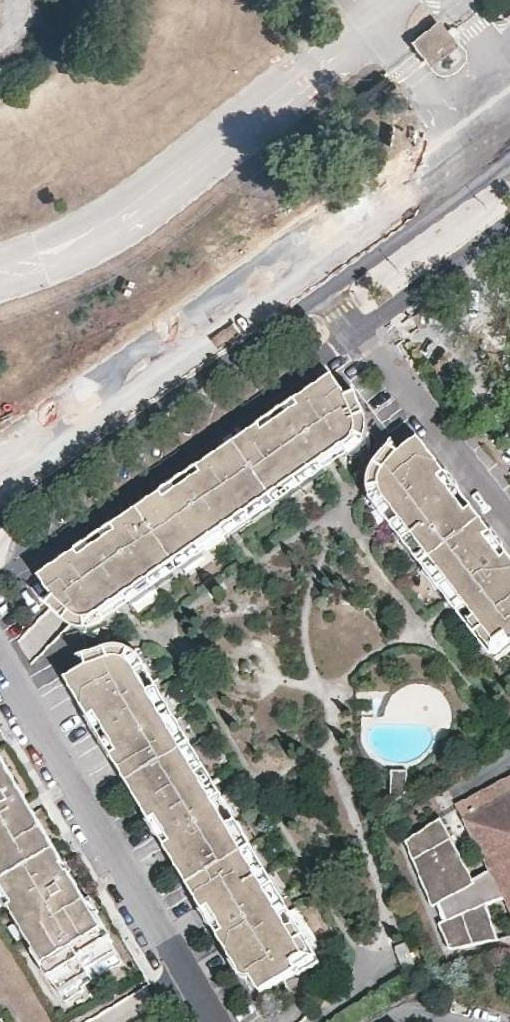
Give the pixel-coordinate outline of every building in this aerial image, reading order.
[(450,43),(436,26),(419,40),(432,57),(450,43)] [(348,394),(334,373),(321,381),(334,399),(348,394)] [(235,441),(271,491),(320,458),(344,442),(363,430),(367,435),(368,430),(368,427),(367,417),(357,391),(348,394),(334,399),(321,381),(308,390),(291,402),(235,441)] [(367,435),(363,430),(344,442),(349,449),(368,438),(367,435)] [(428,447),(419,435),(400,449),(412,459),(428,447)] [(271,491),(235,441),(219,451),(206,460),(190,471),(139,506),(175,557),(197,542),(221,525),(243,510),(271,491)] [(430,556),(482,516),(428,447),(412,459),(400,449),(393,444),(391,446),(376,463),(372,473),(371,480),(371,482),(371,491),(373,497),(377,503),(384,497),(399,516),(430,556)] [(271,491),(277,499),(325,466),(320,458),(271,491)] [(277,499),(271,491),(243,510),(221,525),(226,533),(277,499)] [(175,557),(139,506),(85,544),(68,555),(53,566),(65,584),(55,594),(49,601),(50,603),(71,622),(80,626),(82,626),(90,626),(106,615),(100,608),(124,592),(175,557)] [(430,556),(399,516),(391,522),(423,562),(430,556)] [(430,556),(467,603),(475,614),(467,620),(488,647),(506,633),(509,639),(509,553),(482,516),(430,556)] [(175,557),(181,564),(202,550),(197,542),(175,557)] [(467,603),(430,556),(423,562),(459,610),(467,603)] [(181,564),(175,557),(124,592),(129,599),(181,564)] [(65,584),(53,566),(41,574),(55,594),(65,584)] [(506,633),(488,647),(494,655),(509,642),(509,639),(506,633)] [(128,779),(193,740),(159,682),(147,661),(150,659),(145,653),(140,649),(133,647),(126,646),(118,645),(91,653),(86,654),(83,656),(88,664),(67,676),(94,724),(128,779)] [(196,738),(162,680),(159,682),(193,740),(196,738)] [(227,789),(196,738),(193,740),(224,791),(227,789)] [(188,882),(254,843),(238,816),(224,791),(193,740),(128,779),(161,834),(188,882)] [(2,870),(0,871),(0,881),(2,884),(7,880),(19,899),(10,904),(19,918),(23,915),(32,929),(28,933),(59,985),(89,968),(88,966),(117,947),(93,906),(84,911),(80,903),(88,898),(67,862),(53,870),(48,863),(63,855),(35,808),(27,812),(21,803),(29,798),(21,784),(13,789),(7,778),(15,774),(0,748),(0,867),(2,870)] [(407,769),(391,769),(390,803),(407,792),(407,769)] [(21,784),(15,774),(7,778),(13,789),(21,784)] [(457,805),(465,820),(447,829),(466,866),(484,857),(508,901),(509,906),(509,777),(457,805)] [(35,808),(29,798),(21,803),(27,812),(35,808)] [(257,841),(241,814),(238,816),(254,843),(257,841)] [(508,901),(484,857),(466,866),(447,829),(440,817),(406,840),(433,905),(438,903),(445,921),(440,922),(450,948),(499,938),(487,908),(508,901)] [(295,905),(257,841),(254,843),(292,907),(295,905)] [(254,843),(188,882),(223,940),(242,972),(248,968),(261,989),(301,966),(296,958),(315,947),(292,907),(254,843)] [(67,862),(63,855),(48,863),(53,870),(67,862)] [(10,904),(19,899),(7,880),(2,884),(0,885),(0,893),(8,906),(10,904)] [(93,906),(88,898),(80,903),(84,911),(93,906)] [(25,934),(28,933),(32,929),(23,915),(19,918),(16,919),(25,934)] [(415,963),(406,941),(394,946),(403,968),(415,963)] [(88,966),(89,968),(94,976),(124,958),(117,947),(88,966)] [(320,954),(315,947),(296,958),(301,966),(320,954)] [(89,968),(59,985),(66,998),(85,987),(83,983),(94,976),(89,968)] [(82,1021),(116,1021),(140,1006),(130,991),(82,1021)]
